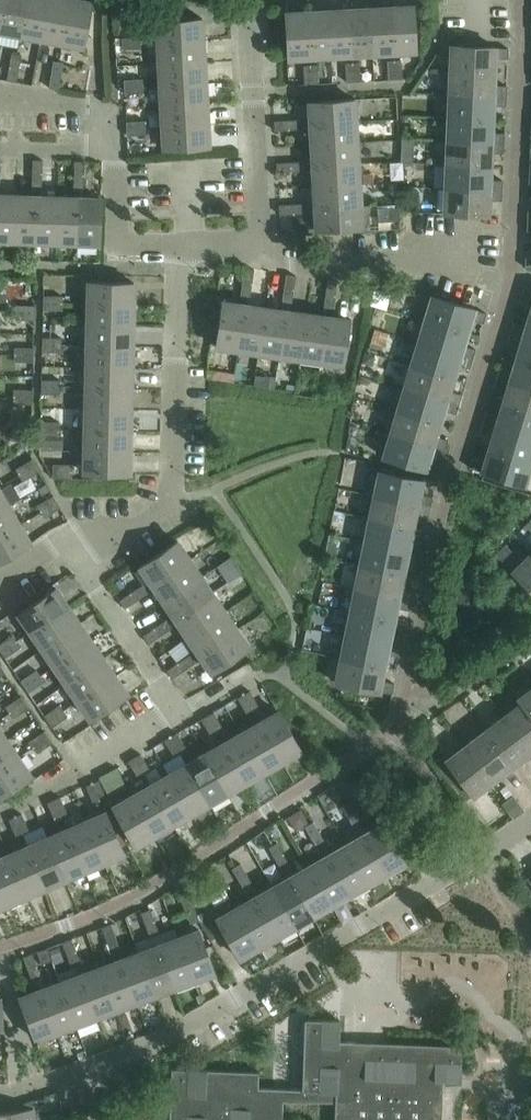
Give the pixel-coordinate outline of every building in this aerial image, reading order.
[(0,27),(0,32),(20,35),(26,0),(5,0),(0,27)] [(20,35),(41,39),(48,0),(26,0),(20,35)] [(41,39),(61,43),(69,0),(48,0),(41,39)] [(61,43),(83,47),(91,2),(80,0),(69,0),(61,43)] [(413,6),(391,7),(394,52),(416,51),(413,6)] [(391,7),(370,8),(373,54),(394,52),(391,7)] [(370,8),(349,9),(352,55),(373,54),(370,8)] [(349,9),(328,10),(331,56),(352,55),(349,9)] [(328,10),(307,11),(310,57),(331,56),(328,10)] [(310,57),(307,11),(285,13),(288,58),(310,57)] [(156,21),(157,43),(203,40),(201,18),(156,21)] [(115,39),(115,46),(134,44),(134,37),(115,39)] [(203,40),(157,43),(158,64),(204,61),(203,40)] [(134,44),(115,46),(115,53),(134,51),(134,44)] [(451,45),(450,70),(493,72),(494,51),(495,51),(497,58),(507,59),(508,49),(495,48),(495,47),(451,45)] [(12,53),(9,67),(19,69),(21,55),(12,53)] [(401,60),(394,61),(395,80),(402,79),(401,60)] [(53,61),(51,74),(60,76),(62,63),(53,61)] [(204,61),(158,64),(160,85),(205,82),(204,61)] [(395,80),(394,61),(387,61),(388,80),(395,80)] [(353,82),(352,63),(345,63),(346,82),(353,82)] [(359,63),(352,63),(353,82),(360,81),(359,63)] [(311,84),(310,65),(303,66),(304,84),(311,84)] [(317,65),(310,65),(311,84),(318,84),(317,65)] [(19,69),(9,67),(7,81),(16,82),(19,69)] [(450,70),(449,94),(506,96),(506,86),(496,86),(494,93),(492,93),(493,72),(450,70)] [(60,76),(51,74),(48,88),(58,90),(60,76)] [(117,80),(117,87),(136,86),(136,79),(117,80)] [(205,82),(160,85),(161,106),(206,103),(205,82)] [(136,86),(117,87),(118,94),(137,93),(136,86)] [(449,94),(448,117),(491,119),(492,98),(493,98),(495,106),(505,106),(506,96),(449,94)] [(308,102),(310,124),(355,121),(354,99),(308,102)] [(206,103),(161,106),(162,127),(207,124),(206,103)] [(448,117),(447,141),(504,143),(504,133),(494,133),(492,140),(491,140),(491,119),(448,117)] [(288,130),(287,120),(274,121),(274,131),(288,130)] [(301,120),(287,120),(288,130),(302,129),(301,120)] [(126,122),(126,129),(145,128),(145,121),(126,122)] [(355,121),(310,124),(311,145),(356,142),(355,121)] [(207,124),(162,127),(163,149),(209,147),(207,124)] [(145,128),(126,129),(127,136),(145,135),(145,128)] [(447,141),(446,165),(490,167),(490,145),(491,145),(493,153),(503,153),(504,143),(447,141)] [(356,142),(311,145),(312,166),(358,163),(356,142)] [(401,151),(401,162),(413,162),(413,151),(401,151)] [(33,160),(32,174),(42,174),(42,160),(33,160)] [(75,161),(74,175),(84,175),(84,162),(75,161)] [(290,172),(290,162),(276,163),(277,173),(290,172)] [(304,162),(290,162),(290,172),(304,171),(304,162)] [(358,163),(312,166),(313,187),(359,184),(358,163)] [(446,165),(445,188),(502,191),(502,181),(492,180),(490,188),(489,188),(489,180),(490,167),(446,165)] [(42,174),(32,174),(32,188),(41,188),(42,174)] [(84,175),(74,175),(74,189),(83,189),(84,175)] [(359,184),(313,187),(315,208),(360,205),(359,184)] [(502,191),(445,188),(444,213),(488,215),(488,212),(488,192),(489,192),(491,200),(501,201),(502,191)] [(14,241),(15,195),(0,195),(0,240),(14,241)] [(15,195),(14,241),(35,242),(36,196),(15,195)] [(36,196),(35,242),(56,242),(57,197),(36,196)] [(57,197),(56,242),(77,243),(78,198),(57,197)] [(78,198),(77,243),(99,244),(100,198),(78,198)] [(293,214),(292,204),(278,205),(279,215),(293,214)] [(306,204),(292,204),(293,214),(307,213),(306,204)] [(360,205),(315,208),(316,230),(361,227),(360,205)] [(397,207),(389,207),(390,220),(397,220),(397,207)] [(244,269),(242,282),(252,284),(254,270),(244,269)] [(286,275),(284,288),(293,290),(295,276),(286,275)] [(88,281),(87,303),(133,304),(133,282),(88,281)] [(327,281),(325,294),(335,296),(337,282),(327,281)] [(252,284),(242,282),(240,296),(250,297),(252,284)] [(524,286),(521,296),(530,299),(530,288),(524,286)] [(293,290),(284,288),(282,302),(291,303),(293,290)] [(335,296),(325,294),(323,308),(333,309),(335,296)] [(431,296),(424,320),(466,333),(472,312),(473,313),(473,320),(483,323),(486,314),(474,310),(474,309),(431,296)] [(215,347),(237,350),(244,305),(222,302),(215,347)] [(87,303),(87,324),(132,326),(133,304),(87,303)] [(244,305),(237,350),(258,353),(265,308),(244,305)] [(265,308),(258,353),(279,356),(285,311),(265,308)] [(285,311),(279,356),(300,359),(306,314),(285,311)] [(510,332),(530,338),(530,313),(524,334),(523,333),(523,325),(513,322),(510,332)] [(306,314),(300,359),(321,362),(327,317),(306,314)] [(327,317),(321,362),(343,365),(349,320),(327,317)] [(424,320),(417,343),(472,359),(475,350),(465,347),(461,353),(460,353),(466,333),(424,320)] [(87,324),(86,345),(132,347),(132,326),(87,324)] [(510,332),(507,341),(517,345),(522,338),(523,338),(516,359),(530,363),(530,338),(510,332)] [(417,343),(410,365),(453,378),(459,358),(460,358),(459,366),(469,369),(472,359),(417,343)] [(86,345),(86,366),(131,368),(132,347),(86,345)] [(364,352),(361,363),(362,363),(368,365),(373,361),(375,355),(364,352)] [(497,377),(530,389),(530,363),(516,359),(510,379),(509,379),(509,371),(499,368),(497,377)] [(410,365),(404,388),(458,405),(461,395),(451,392),(447,399),(446,398),(453,378),(410,365)] [(86,366),(86,388),(131,389),(131,368),(86,366)] [(265,375),(263,387),(274,389),(276,377),(265,375)] [(497,377),(494,387),(504,390),(508,383),(509,383),(503,404),(530,412),(530,389),(497,377)] [(86,388),(85,409),(130,410),(131,389),(86,388)] [(404,388),(397,411),(439,423),(445,403),(446,403),(446,411),(456,414),(458,405),(404,388)] [(483,423),(530,437),(530,412),(503,404),(497,424),(496,424),(496,416),(486,413),(483,423)] [(85,409),(85,430),(130,431),(130,410),(85,409)] [(397,411),(390,433),(445,450),(448,440),(438,437),(434,444),(433,444),(439,423),(397,411)] [(483,423),(480,432),(490,435),(494,429),(495,429),(489,449),(530,462),(530,437),(483,423)] [(14,430),(11,424),(0,430),(0,438),(14,430)] [(0,438),(0,443),(1,445),(18,436),(14,430),(0,438)] [(85,430),(84,451),(129,452),(130,431),(85,430)] [(445,450),(390,433),(383,457),(425,470),(426,467),(431,448),(432,448),(432,456),(442,459),(445,450)] [(489,449),(483,469),(482,469),(482,461),(472,458),(469,468),(482,472),(481,473),(524,486),(530,462),(489,449)] [(129,452),(84,451),(84,473),(129,474),(129,452)] [(16,469),(19,475),(35,466),(32,460),(16,469)] [(72,465),(53,464),(52,478),(71,479),(72,465)] [(35,466),(19,475),(23,481),(39,472),(35,466)] [(379,471),(374,496),(430,507),(432,497),(421,495),(418,502),(417,502),(421,483),(422,480),(379,471)] [(9,506),(0,491),(0,511),(9,506)] [(37,506),(41,512),(57,502),(53,496),(37,506)] [(374,496),(369,519),(412,528),(416,507),(417,507),(417,515),(428,517),(430,507),(374,496)] [(57,502),(41,512),(44,518),(60,508),(57,502)] [(0,511),(0,535),(19,524),(9,506),(0,511)] [(369,519),(364,542),(420,553),(422,544),(412,542),(408,549),(407,548),(412,528),(369,519)] [(529,520),(520,530),(527,537),(530,532),(530,522),(529,520)] [(0,535),(0,561),(31,543),(19,524),(0,535)] [(139,566),(152,585),(189,559),(177,541),(139,566)] [(364,542),(359,566),(402,574),(406,553),(407,553),(408,561),(418,563),(420,553),(364,542)] [(505,545),(495,555),(502,562),(512,552),(505,545)] [(530,554),(512,572),(530,591),(530,555),(530,554)] [(189,559),(152,585),(164,602),(201,577),(189,559)] [(359,566),(355,589),(411,601),(413,591),(402,589),(399,596),(398,596),(402,574),(359,566)] [(201,577),(164,602),(175,619),(213,594),(201,577)] [(142,585),(131,593),(136,601),(148,593),(142,585)] [(18,613),(30,632),(68,606),(55,588),(18,613)] [(355,589),(350,612),(392,621),(397,600),(398,601),(398,608),(409,610),(411,601),(355,589)] [(136,601),(131,593),(119,601),(125,609),(136,601)] [(213,594),(175,619),(187,637),(225,611),(213,594)] [(68,606),(30,632),(42,649),(80,624),(68,606)] [(225,611),(187,637),(199,654),(237,629),(225,611)] [(350,612),(345,636),(401,647),(403,637),(393,635),(389,642),(388,642),(392,621),(350,612)] [(166,620),(154,628),(160,636),(171,628),(166,620)] [(80,624),(42,649),(54,666),(91,641),(80,624)] [(160,636),(154,628),(143,636),(148,644),(160,636)] [(237,629),(199,654),(211,673),(249,647),(237,629)] [(1,652),(16,641),(12,635),(0,644),(0,651),(1,652)] [(345,636),(340,659),(383,667),(387,647),(388,647),(389,655),(399,657),(401,647),(345,636)] [(16,641),(1,652),(5,657),(20,647),(16,641)] [(91,641),(54,666),(66,684),(103,658),(91,641)] [(189,655),(178,663),(183,671),(195,663),(189,655)] [(103,658),(66,684),(78,701),(115,676),(103,658)] [(383,667),(340,659),(335,683),(378,692),(379,691),(392,694),(394,684),(383,682),(380,689),(379,688),(383,667)] [(183,671),(178,663),(167,671),(172,678),(183,671)] [(20,681),(24,687),(40,676),(36,670),(20,681)] [(40,676),(24,687),(28,693),(44,682),(40,676)] [(115,676),(78,701),(90,720),(128,694),(115,676)] [(521,703),(522,703),(530,714),(530,689),(518,699),(521,703)] [(254,699),(249,691),(237,698),(242,706),(254,699)] [(5,707),(9,713),(25,702),(21,697),(5,707)] [(247,715),(259,708),(254,699),(242,706),(247,715)] [(25,702),(9,713),(13,719),(29,708),(25,702)] [(521,703),(503,717),(530,752),(530,751),(530,714),(522,703),(521,703)] [(44,716),(48,722),(63,711),(60,705),(44,716)] [(63,711),(48,722),(52,727),(67,717),(63,711)] [(278,711),(259,722),(282,761),(301,750),(278,711)] [(218,720),(213,712),(201,719),(206,727),(218,720)] [(503,717),(484,731),(511,766),(530,752),(503,717)] [(210,736),(223,729),(218,720),(206,727),(210,736)] [(259,722),(241,733),(263,772),(282,761),(259,722)] [(29,742),(33,748),(48,737),(45,731),(29,742)] [(484,731),(466,745),(492,781),(511,766),(484,731)] [(171,737),(170,737),(165,740),(169,748),(181,741),(177,733),(171,737)] [(241,733),(223,743),(245,782),(263,772),(241,733)] [(48,737),(33,748),(37,754),(52,743),(48,737)] [(0,745),(0,770),(19,757),(7,740),(0,745)] [(174,757),(186,750),(181,741),(169,748),(174,757)] [(223,743),(205,754),(227,793),(245,782),(223,743)] [(492,781),(466,745),(446,761),(472,796),(492,781)] [(145,762),(140,754),(128,761),(133,769),(145,762)] [(205,754),(186,764),(209,803),(227,793),(205,754)] [(0,770),(0,797),(31,776),(19,757),(0,770)] [(138,778),(150,771),(145,762),(133,769),(138,778)] [(186,764),(168,775),(191,814),(209,803),(186,764)] [(168,775),(150,785),(172,824),(191,814),(168,775)] [(93,783),(91,784),(87,786),(91,794),(104,789),(100,780),(93,783)] [(150,785),(132,796),(154,835),(172,824),(150,785)] [(506,786),(500,790),(507,800),(512,796),(513,795),(506,786)] [(95,803),(107,797),(104,789),(91,794),(95,803)] [(154,835),(132,796),(112,807),(135,846),(154,835)] [(501,804),(507,812),(518,803),(512,796),(507,800),(501,804)] [(51,812),(64,806),(60,797),(47,803),(51,812)] [(341,806),(348,818),(356,813),(349,801),(341,806)] [(518,803),(507,812),(513,819),(524,811),(518,803)] [(54,820),(67,815),(64,806),(51,812),(54,820)] [(106,812),(85,821),(104,863),(124,854),(106,812)] [(356,813),(348,818),(355,830),(363,825),(356,813)] [(16,816),(14,817),(8,820),(12,828),(25,823),(21,814),(16,816)] [(85,821),(66,829),(84,871),(104,863),(85,821)] [(305,827),(311,839),(320,834),(313,822),(305,827)] [(16,837),(29,831),(25,823),(12,828),(16,837)] [(382,823),(363,834),(386,874),(405,863),(382,823)] [(66,829),(47,837),(65,880),(84,871),(66,829)] [(320,834),(311,839),(318,851),(327,846),(320,834)] [(363,834),(345,845),(367,884),(386,874),(363,834)] [(47,837),(27,846),(46,888),(65,880),(47,837)] [(268,848),(275,860),(283,855),(276,843),(268,848)] [(345,845),(327,855),(349,895),(367,884),(345,845)] [(27,846),(8,854),(26,896),(46,888),(27,846)] [(0,858),(0,888),(7,905),(26,896),(8,854),(0,858)] [(283,855),(275,860),(282,872),(290,867),(283,855)] [(327,855),(308,866),(331,905),(349,895),(327,855)] [(232,869),(239,881),(247,876),(240,864),(232,869)] [(308,866),(290,876),(313,916),(331,905),(308,866)] [(247,876),(239,881),(245,893),(254,888),(247,876)] [(290,876),(272,887),(295,926),(313,916),(290,876)] [(272,887),(254,897),(276,937),(295,926),(272,887)] [(181,898),(186,911),(195,907),(190,894),(181,898)] [(254,897),(235,908),(258,947),(276,937),(254,897)] [(195,907),(186,911),(191,924),(200,920),(195,907)] [(258,947),(235,908),(216,919),(239,958),(258,947)] [(141,913),(146,926),(155,923),(150,910),(141,913)] [(155,923),(146,926),(151,939),(160,935),(155,923)] [(101,928),(106,941),(115,937),(110,924),(101,928)] [(198,930),(178,937),(194,980),(214,972),(198,930)] [(115,937),(106,941),(111,954),(120,950),(115,937)] [(178,937),(158,945),(174,987),(194,980),(178,937)] [(62,943),(67,956),(76,952),(71,939),(62,943)] [(158,945),(138,952),(154,995),(174,987),(158,945)] [(58,947),(48,951),(51,961),(62,957),(58,947)] [(76,952),(67,956),(72,968),(81,965),(76,952)] [(138,952),(119,960),(135,1002),(154,995),(138,952)] [(23,957),(28,970),(37,967),(32,954),(23,957)] [(119,960),(99,967),(115,1010),(135,1002),(119,960)] [(37,967),(28,970),(32,983),(41,980),(37,967)] [(99,967),(79,975),(95,1017),(115,1010),(99,967)] [(79,975),(60,982),(76,1024),(95,1017),(79,975)] [(60,982),(40,989),(56,1032),(76,1024),(60,982)] [(56,1032),(40,989),(19,997),(35,1040),(56,1032)] [(443,1080),(460,1081),(461,1046),(339,1041),(340,1021),(304,1019),(302,1090),(258,1088),(259,1072),(171,1069),(169,1119),(280,1119),(280,1101),(335,1102),(334,1119),(441,1119),(443,1080)] [(33,1109),(0,1111),(0,1119),(34,1119),(33,1109)]
